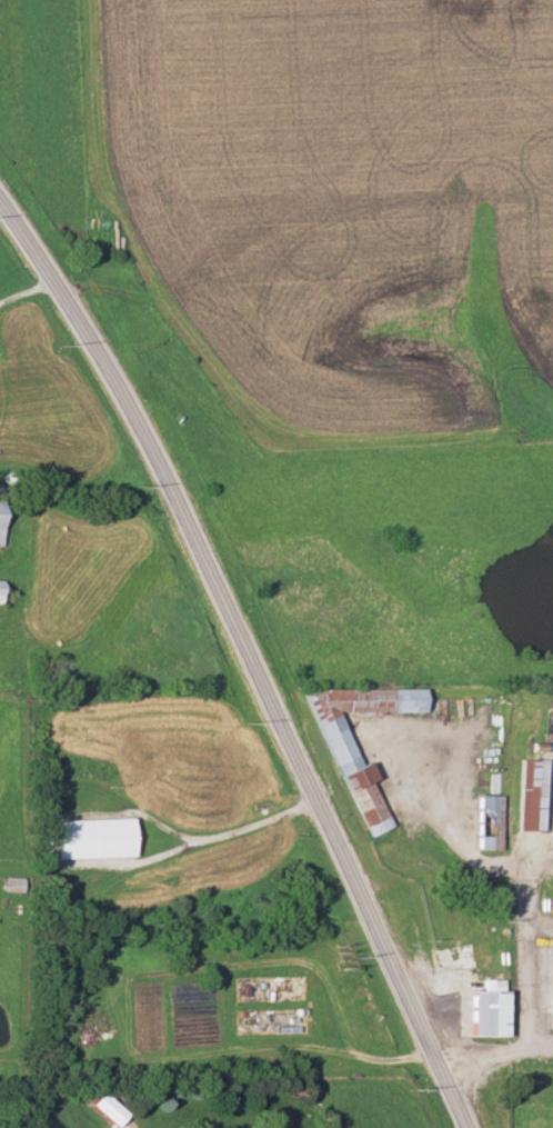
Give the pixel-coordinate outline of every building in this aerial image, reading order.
[(423,689),(318,689),(305,694),(365,838),(391,828),(373,784),(373,776),(369,765),(360,765),(340,715),(344,713),(423,713),(423,689)] [(542,760),(520,760),(520,831),(542,831),(542,760)] [(504,795),(477,795),(477,850),(504,850),(504,795)] [(129,819),(50,821),(51,860),(130,857),(129,819)] [(434,974),(473,967),(468,943),(430,950),(434,974)] [(502,1037),(502,980),(481,980),(481,992),(469,992),(469,1037),(502,1037)] [(85,1103),(110,1127),(122,1114),(97,1090),(85,1103)]
